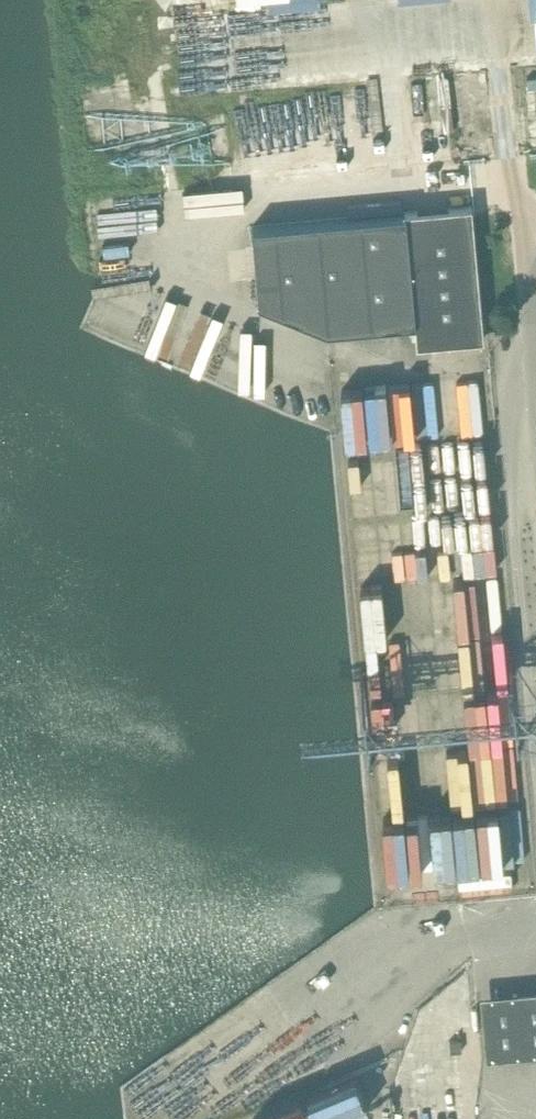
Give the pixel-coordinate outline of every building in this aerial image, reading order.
[(359,3),(182,13),(186,93),(364,83),(359,3)] [(484,338),(472,206),(405,212),(405,213),(252,226),(259,302),(327,330),(415,321),(417,344),(484,338)] [(450,1041),(451,1052),(462,1051),(461,1040),(450,1041)]
